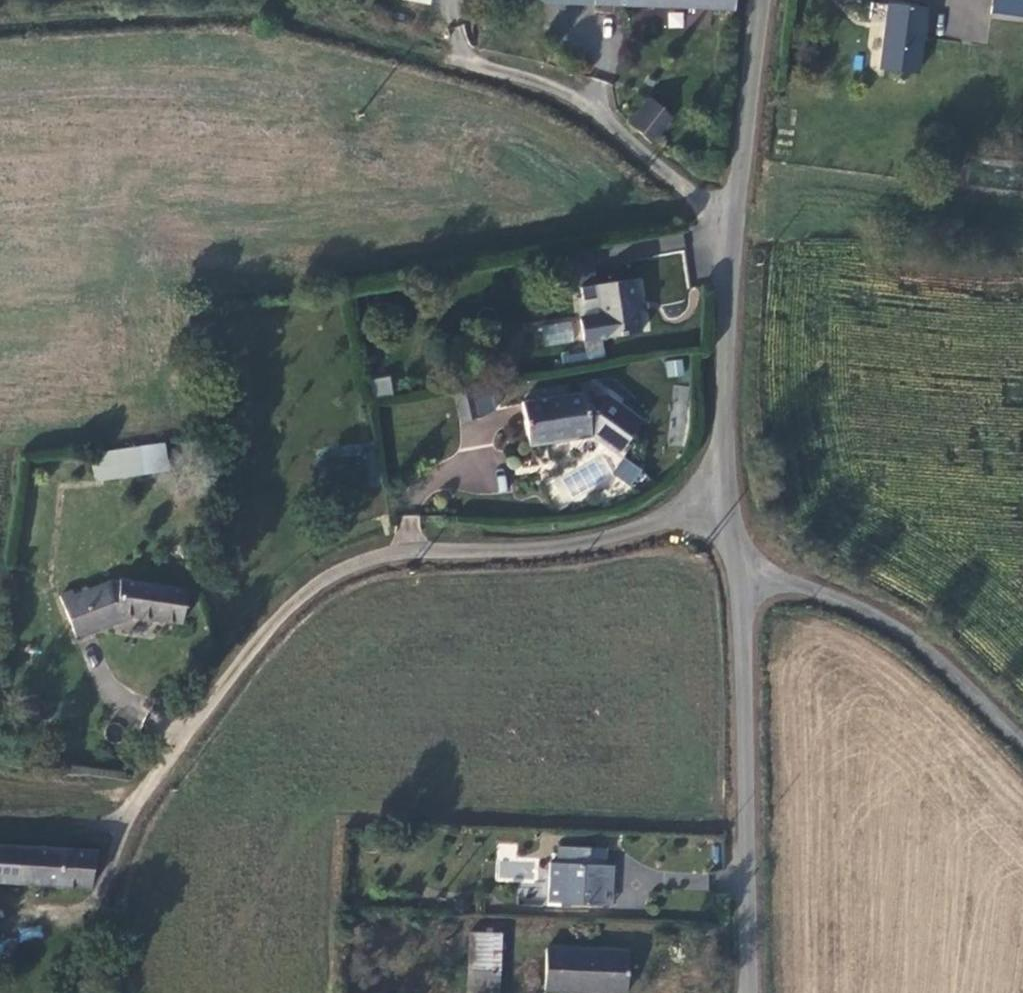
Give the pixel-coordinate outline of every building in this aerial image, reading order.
[(744,0),(605,0),(605,2),(742,14),(744,0)] [(994,22),(1022,26),(1022,0),(997,0),(994,22)] [(887,15),(879,79),(916,83),(924,20),(887,15)] [(458,54),(472,49),(463,24),(449,29),(458,54)] [(639,124),(652,133),(671,108),(658,98),(639,124)] [(613,336),(651,329),(641,275),(603,282),(613,336)] [(571,319),(541,324),(545,346),(575,341),(571,319)] [(666,377),(683,376),(683,360),(666,361),(666,377)] [(391,377),(375,378),(376,396),(392,395),(391,377)] [(595,389),(535,399),(541,442),(602,432),(632,455),(657,419),(622,392),(596,396),(595,389)] [(473,417),(490,415),(486,390),(469,392),(473,417)] [(461,420),(472,417),(465,392),(454,395),(461,420)] [(181,468),(178,440),(104,449),(106,477),(181,468)] [(347,476),(323,476),(323,486),(373,486),(373,451),(347,451),(347,476)] [(613,475),(636,489),(647,473),(623,458),(613,475)] [(187,621),(191,587),(121,580),(121,584),(118,615),(154,618),(187,621)] [(76,598),(63,604),(79,645),(122,626),(118,615),(121,584),(78,603),(76,598)] [(604,840),(574,839),(573,859),(603,859),(604,840)] [(92,887),(94,849),(0,843),(0,881),(92,887)] [(516,843),(496,843),(495,879),(533,880),(533,863),(516,862),(516,843)] [(562,898),(602,899),(603,859),(573,859),(563,858),(562,898)] [(602,899),(614,899),(616,860),(603,859),(602,899)] [(544,943),(543,985),(624,988),(625,946),(544,943)] [(470,992),(500,992),(502,967),(471,964),(470,992)]
